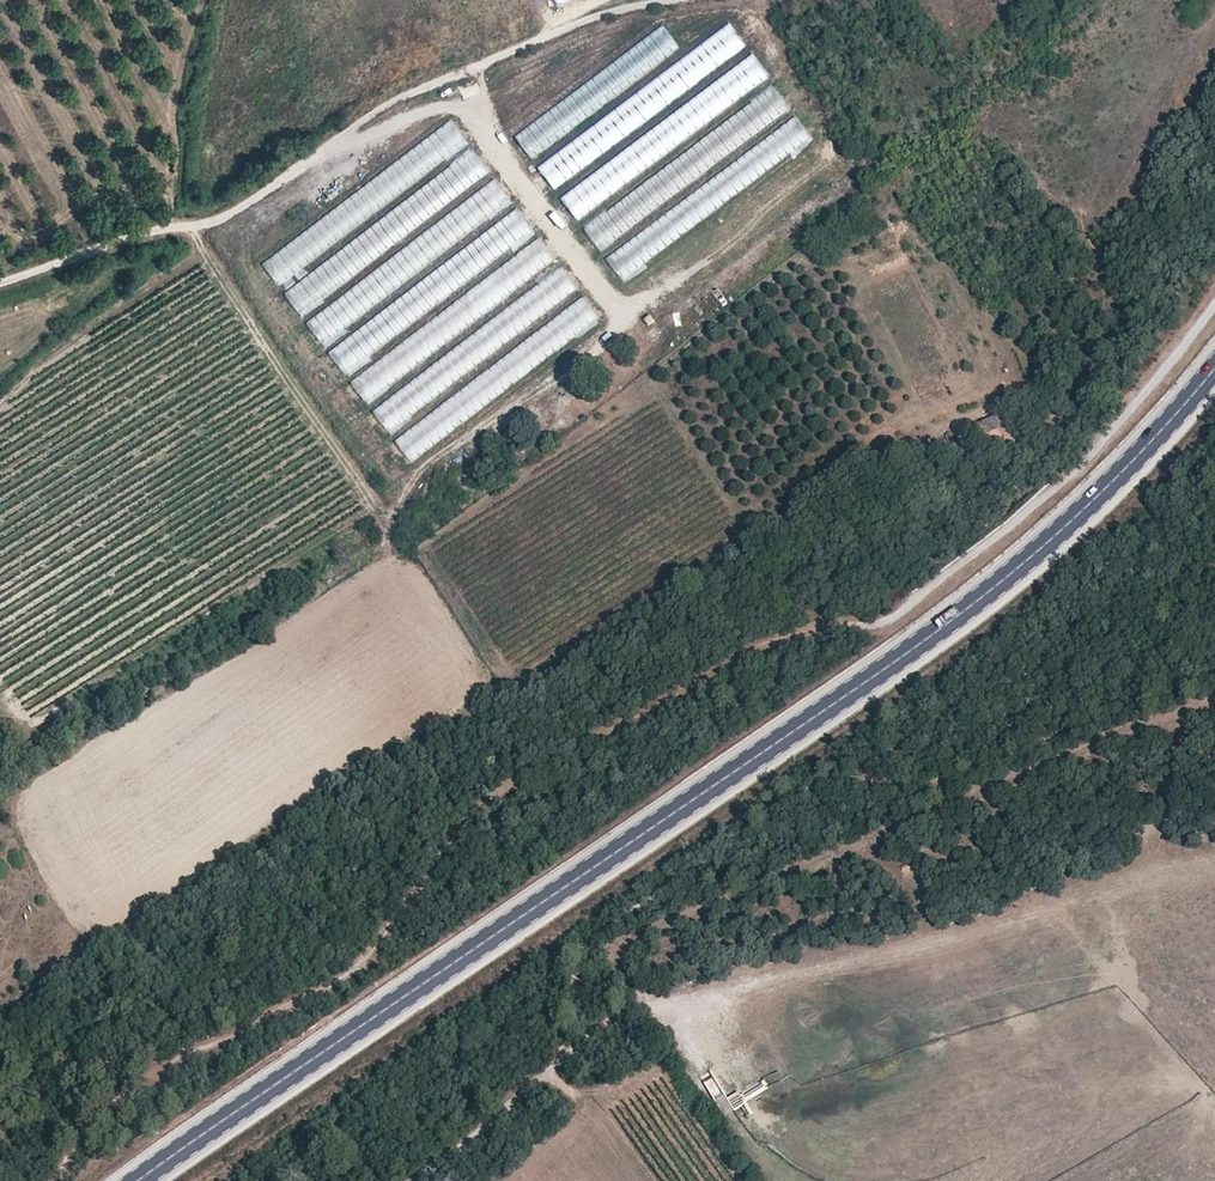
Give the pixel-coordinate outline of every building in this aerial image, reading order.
[(728,21),(538,165),(557,192),(749,48),(728,21)] [(662,25),(513,135),(532,160),(680,48),(662,25)] [(750,51),(560,195),(580,222),(771,78),(750,51)] [(771,84),(581,228),(601,254),(792,111),(771,84)] [(797,114),(607,258),(626,284),(818,141),(797,114)] [(449,117),(259,261),(278,288),(470,144),(449,117)] [(472,148),(282,292),(302,318),(493,175),(472,148)] [(497,176),(307,320),(327,347),(518,204),(497,176)] [(520,207),(330,351),(349,377),(541,234),(520,207)] [(542,237),(351,381),(371,407),(560,261),(542,237)] [(560,267),(371,411),(390,437),(581,294),(560,267)] [(587,293),(397,437),(417,463),(608,320),(587,293)] [(983,435),(989,448),(1016,432),(1009,420),(983,435)] [(714,1076),(705,1082),(718,1104),(727,1099),(714,1076)] [(734,1109),(746,1102),(739,1091),(728,1098),(734,1109)]
